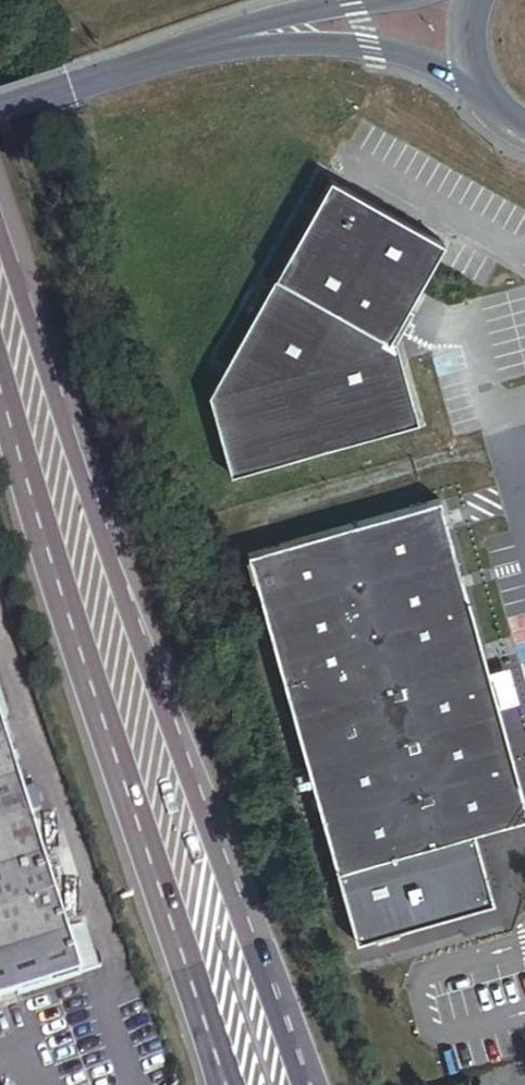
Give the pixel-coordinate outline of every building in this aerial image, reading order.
[(417,423),(395,342),(411,313),(406,309),(444,243),(330,180),(207,394),(231,476),(417,423)] [(440,500),(246,553),(355,942),(493,904),(474,833),(524,820),(524,805),(513,760),(499,709),(513,705),(507,685),(502,669),(488,673),(440,500)] [(0,727),(0,1002),(80,976),(0,727)]
